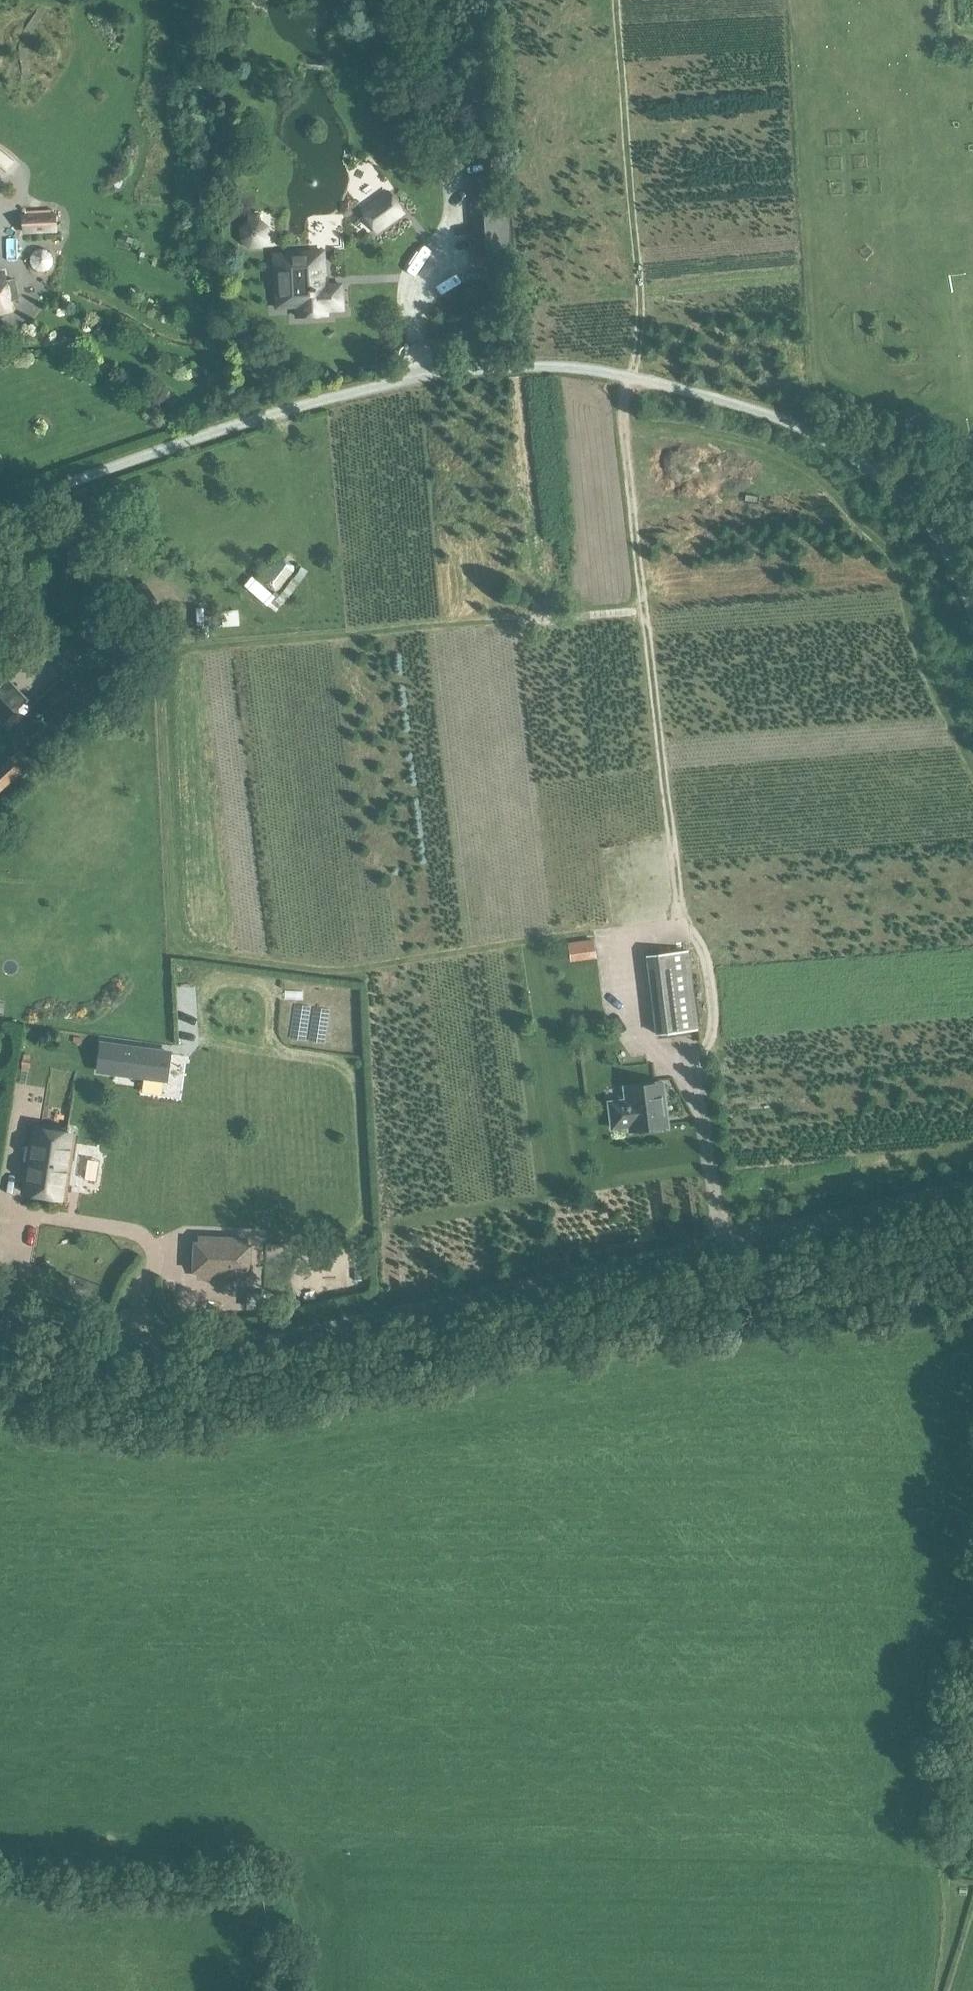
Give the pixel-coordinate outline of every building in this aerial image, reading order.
[(492,132),(484,132),(485,150),(493,149),(492,132)] [(406,213),(388,189),(361,210),(379,234),(406,213)] [(505,202),(473,204),(477,265),(509,263),(505,202)] [(26,216),(24,216),(24,232),(56,231),(56,214),(35,215),(34,211),(26,211),(26,216)] [(247,219),(238,229),(240,242),(250,250),(263,249),(271,239),(270,226),(260,217),(259,212),(246,213),(247,219)] [(325,285),(323,251),(274,254),(277,306),(297,305),(298,315),(327,313),(327,310),(342,309),(341,285),(325,285)] [(11,309),(9,300),(19,298),(15,280),(5,282),(4,273),(0,274),(0,311),(11,309)] [(322,316),(322,327),(340,326),(339,315),(322,316)] [(266,593),(286,601),(294,580),(274,573),(266,593)] [(3,724),(28,700),(0,670),(0,721),(3,724)] [(0,768),(0,793),(22,773),(24,776),(32,769),(17,753),(0,768)] [(593,941),(569,944),(571,961),(595,959),(593,941)] [(695,1005),(655,1009),(658,1035),(698,1030),(695,1005)] [(137,1076),(166,1080),(170,1052),(103,1044),(99,1071),(117,1073),(117,1071),(137,1074),(137,1076)] [(631,1130),(664,1126),(662,1115),(666,1114),(664,1097),(660,1097),(658,1085),(626,1089),(628,1106),(611,1108),(614,1128),(631,1126),(631,1130)] [(68,1176),(66,1176),(72,1135),(37,1129),(30,1170),(28,1170),(24,1192),(64,1199),(68,1176)] [(245,1239),(203,1237),(203,1244),(196,1244),(195,1273),(203,1273),(202,1280),(244,1282),(245,1274),(250,1274),(251,1247),(244,1247),(245,1239)]
